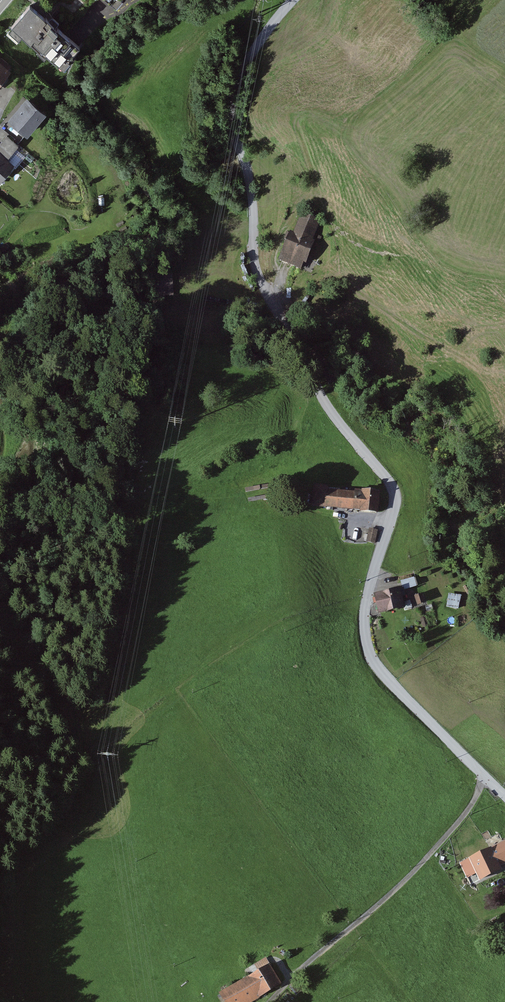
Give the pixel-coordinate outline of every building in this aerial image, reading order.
[(78,48),(29,6),(8,30),(18,39),(21,35),(60,69),(78,48)] [(13,72),(0,62),(0,88),(13,72)] [(47,115),(28,99),(9,123),(28,138),(47,115)] [(17,164),(10,159),(20,147),(8,137),(0,147),(0,185),(17,164)] [(312,243),(320,224),(302,217),(294,237),(289,235),(277,264),(304,275),(316,245),(312,243)] [(312,509),(379,516),(381,494),(343,490),(343,494),(328,492),(328,489),(314,487),(312,509)] [(376,547),(379,533),(369,531),(367,545),(376,547)] [(415,579),(401,583),(404,592),(418,588),(415,579)] [(379,615),(405,609),(401,590),(374,595),(379,615)] [(444,610),(459,613),(462,599),(448,596),(444,610)] [(504,872),(504,848),(480,861),(490,880),(504,872)] [(283,988),(271,967),(219,997),(222,1001),(259,1001),(283,988)] [(291,990),(299,998),(307,991),(300,983),(291,990)]
